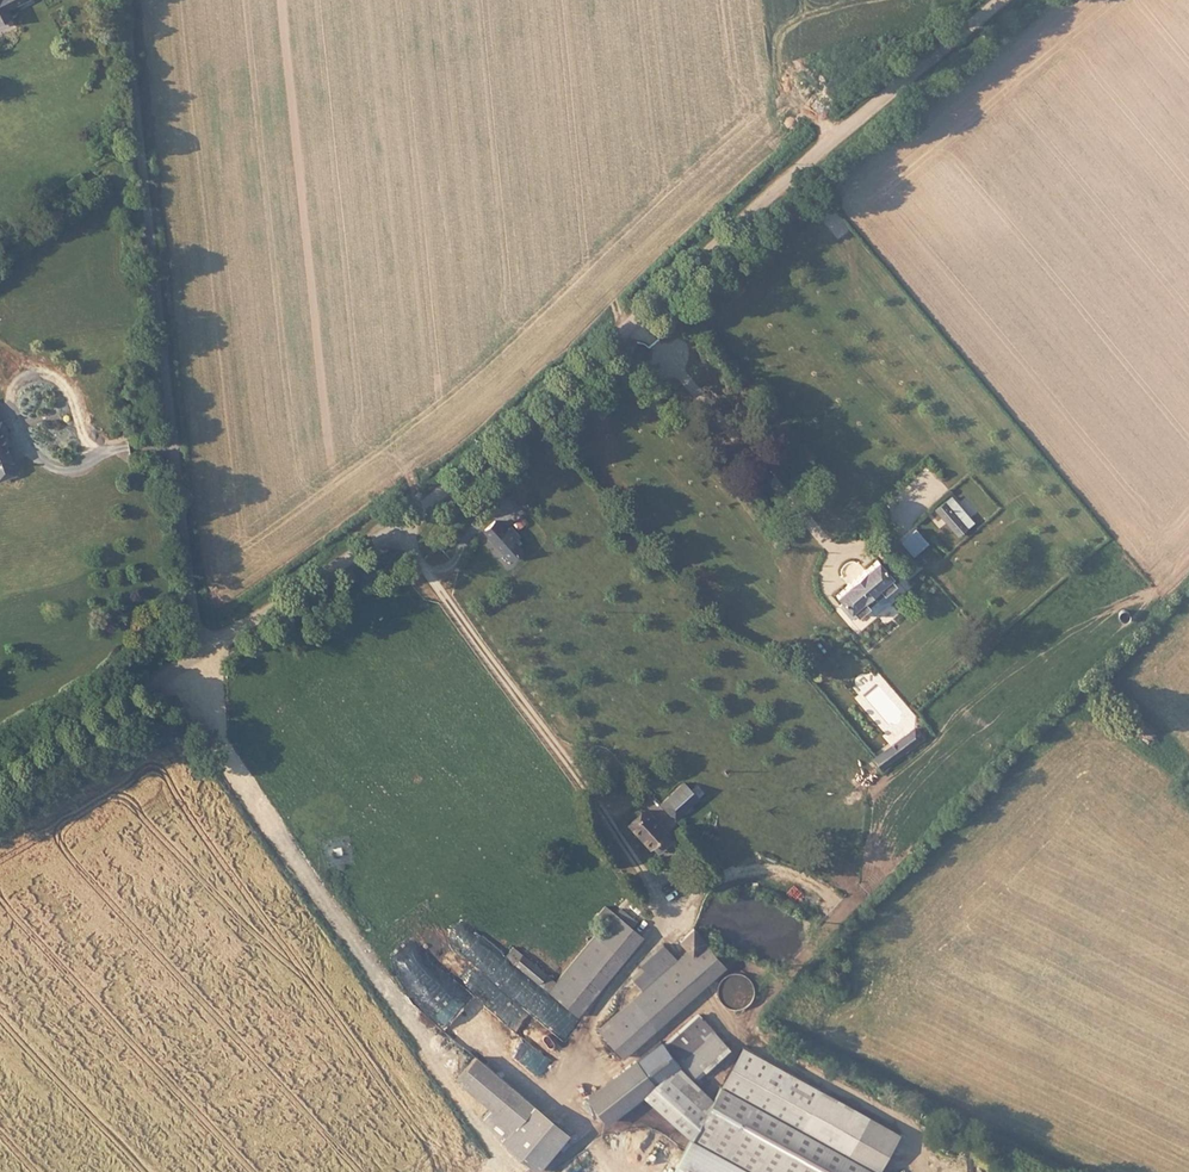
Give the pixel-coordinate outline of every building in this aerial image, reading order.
[(17,474),(12,460),(14,459),(0,419),(0,480),(17,474)] [(847,485),(843,489),(852,499),(856,495),(852,492),(847,485)] [(927,501),(946,524),(959,513),(940,490),(927,501)] [(503,506),(506,511),(516,504),(512,499),(503,506)] [(507,518),(499,509),(494,513),(484,502),(473,511),(472,512),(498,541),(509,531),(502,522),(507,518)] [(901,551),(898,556),(905,564),(914,556),(906,547),(901,551)] [(835,600),(842,607),(855,596),(858,598),(861,599),(865,598),(868,594),(869,590),(867,586),(883,572),(861,549),(819,587),(829,597),(833,601),(835,600)] [(921,565),(915,574),(927,583),(933,574),(921,565)] [(927,583),(915,574),(908,584),(921,593),(927,583)] [(824,601),(836,614),(840,609),(842,607),(835,600),(833,601),(829,597),(824,601)] [(822,656),(829,665),(843,653),(836,645),(822,656)] [(902,719),(867,752),(874,761),(910,728),(902,719)] [(679,776),(670,785),(684,800),(693,792),(685,783),(679,776)] [(691,777),(685,783),(693,792),(699,786),(691,777)] [(670,785),(656,797),(669,812),(677,805),(678,806),(684,800),(670,785)] [(640,803),(624,817),(643,838),(644,838),(657,826),(659,824),(640,803)] [(663,833),(657,826),(644,838),(650,845),(653,845),(663,837),(663,833)] [(596,899),(587,911),(597,920),(607,908),(596,899)] [(611,903),(607,908),(625,923),(630,917),(611,903)] [(597,920),(550,977),(542,987),(571,1011),(636,932),(625,923),(607,908),(597,920)] [(684,944),(688,948),(701,937),(688,923),(675,934),(684,944)] [(637,985),(596,1020),(620,1046),(721,960),(701,937),(688,948),(684,944),(671,955),(637,985)] [(626,972),(637,985),(671,955),(657,939),(635,958),(637,962),(626,972)] [(508,959),(542,987),(550,977),(517,949),(508,959)] [(672,1049),(680,1059),(716,1027),(708,1019),(693,1002),(659,1033),(672,1049)] [(680,1059),(685,1066),(721,1033),(716,1027),(680,1059)] [(659,1033),(655,1028),(586,1088),(608,1114),(642,1084),(647,1088),(667,1070),(680,1059),(672,1049),(659,1033)] [(792,1119),(816,1081),(737,1034),(715,1073),(792,1119)] [(475,1042),(456,1065),(490,1094),(483,1102),(506,1122),(533,1090),(475,1042)] [(647,1088),(684,1125),(762,1171),(882,1171),(872,1166),(837,1146),(792,1119),(715,1073),(708,1087),(685,1066),(680,1059),(667,1070),(647,1088)] [(792,1119),(837,1146),(862,1108),(816,1081),(792,1119)] [(568,1119),(533,1090),(506,1122),(502,1127),(537,1156),(557,1132),(563,1125),(568,1119)] [(862,1108),(837,1146),(872,1166),(895,1127),(862,1108)] [(569,1129),(563,1125),(557,1132),(563,1136),(569,1129)]
